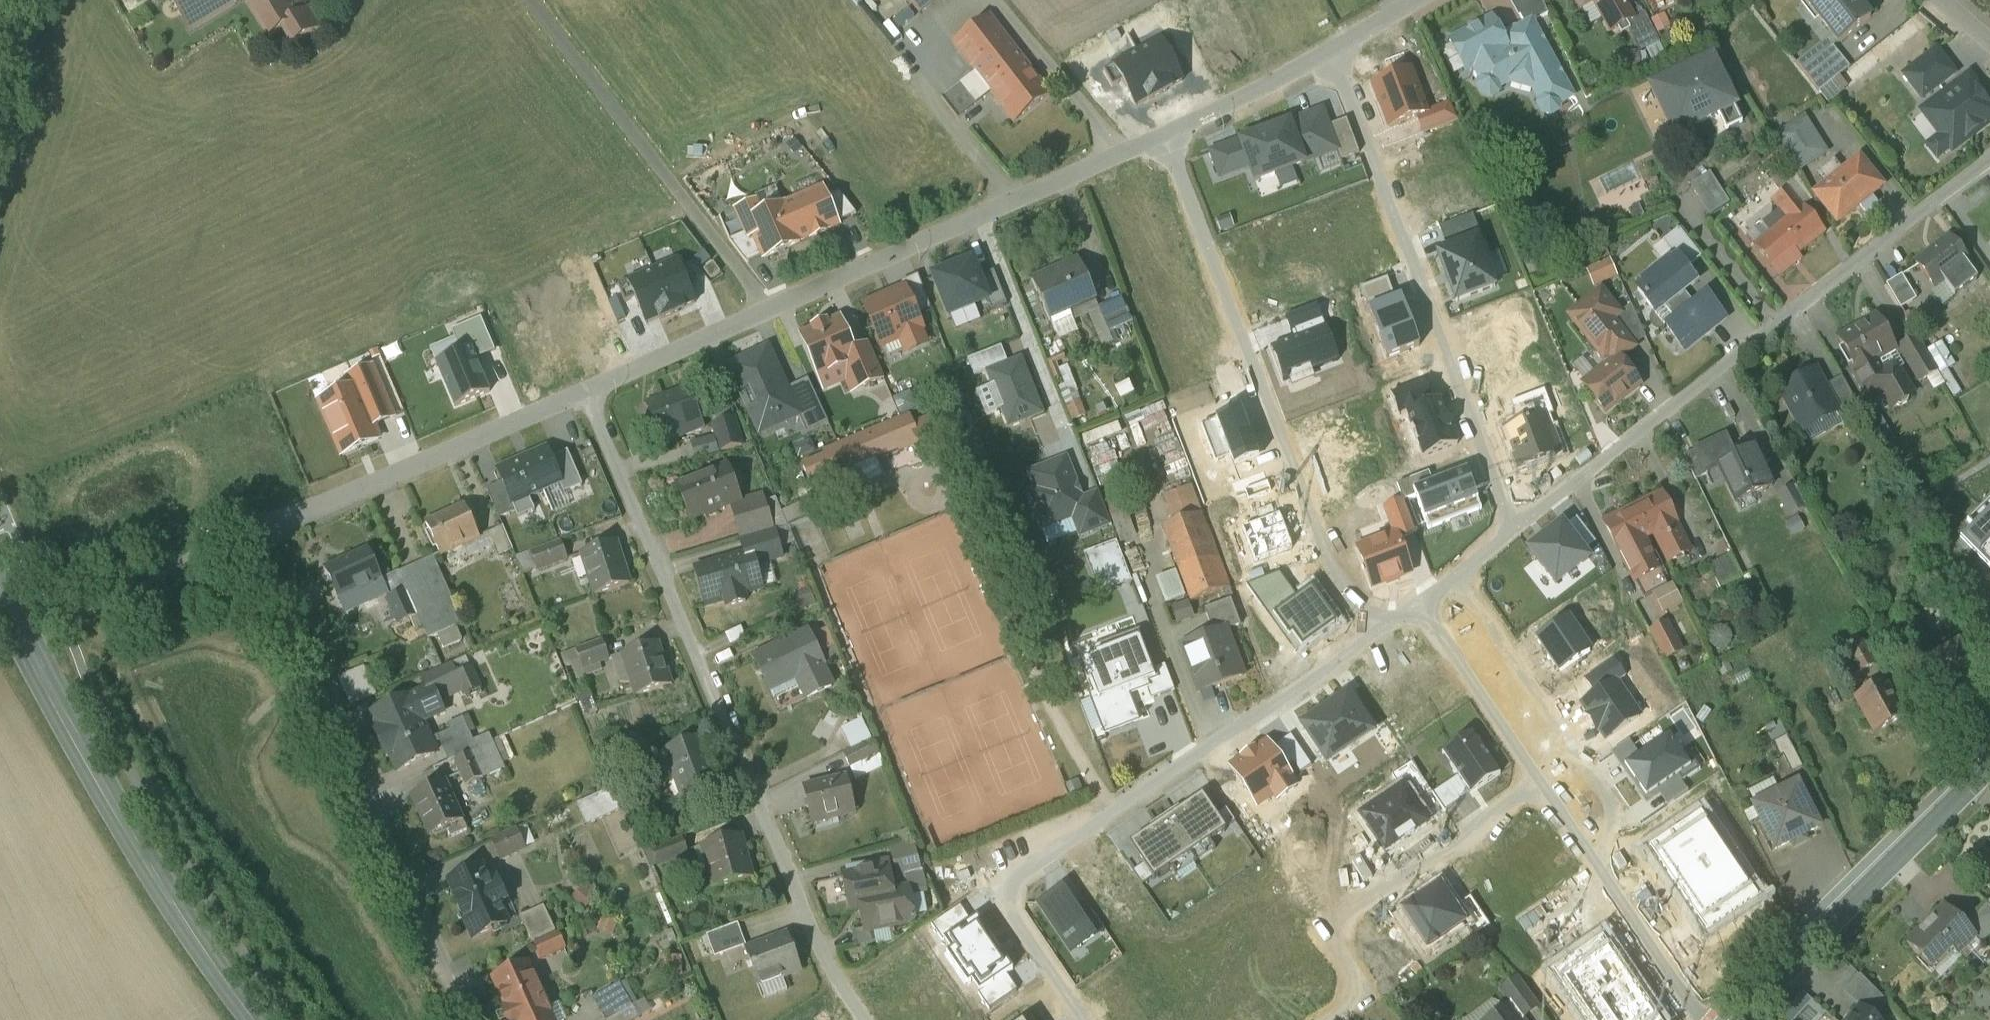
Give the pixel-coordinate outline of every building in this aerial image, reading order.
[(192,31),(236,4),(242,0),(173,0),(192,31)] [(269,37),(284,28),(294,44),(321,27),(311,11),(303,15),(294,0),(247,0),(269,37)] [(920,13),(936,0),(909,0),(920,13)] [(1542,0),(1512,0),(1526,26),(1533,22),(1533,23),(1549,14),(1542,0)] [(1612,31),(1627,23),(1633,20),(1623,0),(1595,0),(1612,31)] [(1839,42),(1840,42),(1840,43),(1871,18),(1857,0),(1807,0),(1839,42)] [(909,9),(893,22),(900,30),(915,17),(909,9)] [(1633,20),(1627,23),(1640,51),(1659,42),(1645,13),(1633,20)] [(1664,14),(1651,20),(1658,34),(1671,28),(1664,14)] [(1493,18),(1480,25),(1478,25),(1469,29),(1469,32),(1451,41),(1467,72),(1475,67),(1509,49),(1504,39),(1493,18)] [(991,19),(956,45),(977,72),(993,93),(1015,122),(1050,95),(991,19)] [(1526,26),(1516,31),(1515,36),(1511,38),(1507,37),(1504,39),(1509,49),(1475,67),(1483,82),(1483,83),(1485,91),(1491,93),(1496,90),(1497,87),(1498,87),(1498,86),(1517,76),(1532,80),(1543,100),(1543,101),(1544,101),(1543,105),(1546,110),(1552,111),(1554,110),(1557,109),(1558,105),(1572,97),(1572,96),(1554,63),(1553,64),(1540,40),(1541,39),(1541,38),(1533,23),(1533,22),(1526,26)] [(1160,41),(1135,55),(1158,97),(1183,84),(1160,41)] [(1830,44),(1801,68),(1798,63),(1797,63),(1819,92),(1851,67),(1850,67),(1849,68),(1833,48),(1840,42),(1839,42),(1833,47),(1830,44)] [(1937,51),(1905,75),(1923,98),(1954,74),(1937,51)] [(1639,54),(1617,54),(1617,70),(1638,70),(1639,54)] [(1111,67),(1135,110),(1158,97),(1135,55),(1111,67)] [(1711,60),(1652,89),(1675,135),(1719,113),(1727,130),(1742,123),(1711,60)] [(1410,71),(1372,85),(1388,130),(1427,115),(1410,71)] [(977,72),(943,98),(959,119),(993,93),(977,72)] [(1925,112),(1953,149),(1989,121),(1989,105),(1969,78),(1925,112)] [(1322,110),(1212,152),(1220,175),(1253,163),(1259,178),(1337,149),(1340,158),(1355,152),(1343,120),(1328,125),(1322,110)] [(1798,175),(1827,156),(1805,122),(1776,140),(1798,175)] [(1860,161),(1815,196),(1838,224),(1882,188),(1860,161)] [(1813,199),(1792,166),(1773,181),(1783,193),(1773,201),(1788,219),(1772,232),(1761,241),(1755,246),(1780,277),(1802,259),(1798,255),(1826,233),(1805,206),(1813,199)] [(800,241),(811,236),(812,237),(827,230),(837,225),(837,223),(826,198),(822,190),(785,207),(800,241)] [(826,198),(837,223),(856,215),(839,192),(826,198)] [(764,256),(764,258),(800,242),(800,241),(785,207),(784,206),(764,215),(758,202),(736,211),(746,233),(753,230),(764,256)] [(1766,207),(1746,223),(1761,241),(1772,232),(1765,224),(1774,217),(1766,207)] [(1702,257),(1680,229),(1663,242),(1677,260),(1678,259),(1687,269),(1702,257)] [(764,256),(753,230),(746,233),(729,241),(747,263),(764,256)] [(1479,235),(1435,251),(1455,305),(1499,289),(1479,235)] [(1949,238),(1916,263),(1936,289),(1944,283),(1955,297),(1969,287),(1958,273),(1969,264),(1949,238)] [(1677,260),(1638,290),(1668,327),(1695,305),(1684,291),(1696,282),(1687,269),(1678,259),(1677,260)] [(979,277),(973,261),(934,277),(949,316),(987,301),(988,300),(979,277)] [(1079,261),(1034,280),(1052,322),(1097,302),(1079,261)] [(678,263),(652,274),(671,317),(697,306),(678,263)] [(704,270),(711,279),(721,272),(713,263),(704,270)] [(994,271),(979,277),(988,300),(987,301),(991,311),(1007,305),(994,271)] [(647,328),(671,317),(652,274),(628,284),(647,328)] [(1903,276),(1887,285),(1902,309),(1917,299),(1903,276)] [(884,344),(922,328),(905,289),(868,305),(884,344)] [(1602,292),(1572,316),(1605,358),(1610,354),(1615,360),(1618,357),(1620,359),(1634,348),(1612,320),(1619,315),(1602,292)] [(1695,305),(1668,327),(1686,350),(1725,318),(1707,296),(1695,305)] [(1401,297),(1368,309),(1386,357),(1420,345),(1401,297)] [(1123,298),(1098,308),(1109,333),(1134,322),(1123,298)] [(1284,316),(1291,338),(1266,347),(1282,387),(1343,364),(1320,303),(1284,316)] [(1896,349),(1877,316),(1839,338),(1858,371),(1859,372),(1877,361),(1897,350),(1896,349)] [(838,319),(799,336),(823,393),(850,382),(853,388),(877,378),(865,349),(853,354),(838,319)] [(433,363),(451,409),(489,394),(476,361),(493,355),(480,322),(451,333),(459,353),(433,363)] [(1916,337),(1896,349),(1897,350),(1899,348),(1920,382),(1937,372),(1916,337)] [(768,349),(730,367),(741,392),(752,387),(760,404),(753,408),(763,430),(781,422),(780,418),(796,411),(786,389),(768,349)] [(1615,360),(1584,384),(1606,413),(1641,386),(1620,359),(1618,357),(1615,360)] [(1041,412),(1022,359),(988,371),(1006,424),(1041,412)] [(1877,361),(1859,372),(1858,371),(1856,377),(1873,407),(1874,406),(1868,396),(1881,388),(1886,389),(1895,406),(1901,408),(1909,403),(1910,398),(1914,396),(1900,372),(1883,372),(1877,361)] [(398,419),(375,368),(346,381),(350,389),(360,385),(380,427),(398,419)] [(1824,387),(1816,373),(1783,392),(1804,429),(1836,411),(1837,410),(1824,387)] [(1842,377),(1824,387),(1837,410),(1836,411),(1843,424),(1862,413),(1842,377)] [(808,378),(786,389),(796,411),(804,429),(827,419),(808,378)] [(315,405),(341,461),(386,440),(380,427),(360,385),(350,389),(315,405)] [(688,389),(661,399),(662,405),(650,410),(663,444),(704,429),(688,389)] [(1512,405),(1521,428),(1542,420),(1553,416),(1544,393),(1512,405)] [(1442,406),(1412,417),(1426,456),(1456,446),(1442,406)] [(827,457),(805,467),(812,484),(814,484),(819,496),(849,485),(843,471),(917,440),(923,453),(947,443),(948,445),(965,438),(953,410),(914,426),(911,417),(825,453),(827,457)] [(736,419),(714,425),(721,451),(743,445),(736,419)] [(1521,428),(1506,434),(1519,469),(1555,455),(1542,420),(1521,428)] [(1749,449),(1735,455),(1726,436),(1695,451),(1707,475),(1721,468),(1737,503),(1773,486),(1760,458),(1754,460),(1749,449)] [(795,451),(798,459),(815,451),(812,444),(795,451)] [(548,450),(530,457),(531,459),(500,473),(504,482),(514,506),(515,505),(530,499),(544,493),(560,486),(563,485),(552,459),(548,450)] [(583,486),(568,452),(552,459),(563,485),(560,486),(564,494),(583,486)] [(1077,498),(1063,464),(1034,475),(1040,489),(1028,494),(1043,529),(1067,519),(1077,544),(1109,531),(1093,492),(1077,498)] [(728,466),(679,485),(692,520),(733,505),(734,504),(741,501),(728,466)] [(1466,470),(1415,488),(1427,522),(1478,504),(1466,470)] [(1983,470),(1945,493),(1962,521),(1971,536),(1954,546),(1976,582),(1989,574),(1989,482),(1983,470)] [(504,482),(487,489),(500,518),(515,512),(518,511),(515,505),(514,506),(504,482)] [(560,486),(544,493),(553,513),(569,506),(564,494),(560,486)] [(1805,509),(1793,486),(1779,493),(1792,516),(1805,509)] [(1677,522),(1662,493),(1633,507),(1648,537),(1655,533),(1672,565),(1667,568),(1687,607),(1698,602),(1684,574),(1692,570),(1684,554),(1691,551),(1676,523),(1677,522)] [(763,496),(741,501),(734,504),(739,521),(770,512),(763,496)] [(518,511),(515,512),(518,518),(535,511),(530,499),(515,505),(518,511)] [(806,502),(782,512),(789,527),(814,516),(807,501),(806,502)] [(770,512),(739,521),(734,504),(733,505),(742,539),(775,529),(770,512)] [(1361,552),(1375,587),(1411,574),(1399,542),(1416,535),(1405,504),(1387,511),(1397,539),(1361,552)] [(465,507),(427,525),(442,556),(480,538),(465,507)] [(1633,507),(1605,522),(1635,582),(1636,582),(1644,598),(1669,586),(1644,538),(1648,537),(1633,507)] [(1230,587),(1202,513),(1165,527),(1193,602),(1230,587)] [(1592,560),(1562,522),(1525,550),(1555,589),(1592,560)] [(503,526),(489,533),(499,556),(513,549),(503,526)] [(746,556),(697,570),(707,606),(727,600),(729,608),(747,603),(744,594),(763,589),(756,566),(784,558),(776,531),(741,541),(746,556)] [(562,542),(532,553),(538,570),(568,559),(562,542)] [(617,543),(583,554),(596,596),(630,584),(617,543)] [(1117,545),(1088,556),(1102,597),(1132,586),(1117,545)] [(368,552),(328,570),(342,601),(382,582),(368,552)] [(435,557),(400,573),(429,640),(464,624),(435,557)] [(406,592),(388,601),(399,624),(417,616),(406,592)] [(1232,599),(1205,609),(1214,634),(1226,629),(1227,631),(1241,625),(1232,599)] [(1940,654),(1919,614),(1900,624),(1940,698),(1978,678),(1959,643),(1940,654)] [(1570,616),(1534,641),(1561,680),(1597,655),(1570,616)] [(1214,634),(1183,646),(1201,693),(1244,677),(1227,631),(1226,629),(1214,634)] [(808,632),(755,657),(771,691),(772,691),(770,687),(799,673),(810,696),(806,698),(807,699),(833,686),(823,665),(824,665),(808,632)] [(1123,647),(1096,657),(1103,675),(1093,678),(1100,697),(1093,699),(1100,717),(1088,722),(1095,740),(1108,735),(1107,733),(1139,721),(1127,689),(1145,681),(1154,678),(1151,671),(1143,651),(1147,650),(1140,632),(1120,639),(1123,647)] [(1875,665),(1857,632),(1841,640),(1860,674),(1875,665)] [(603,641),(577,650),(584,669),(610,659),(603,641)] [(660,643),(623,655),(637,697),(673,685),(660,643)] [(453,665),(443,670),(442,669),(423,678),(429,690),(432,688),(439,703),(448,699),(448,698),(464,691),(479,685),(472,670),(473,670),(472,669),(458,676),(453,665)] [(1166,665),(1151,671),(1154,678),(1145,681),(1152,699),(1175,690),(1166,665)] [(364,668),(339,679),(352,707),(377,696),(364,668)] [(1883,684),(1880,677),(1864,686),(1867,692),(1856,698),(1875,734),(1904,718),(1885,683),(1883,684)] [(429,690),(374,715),(382,732),(377,734),(387,756),(392,754),(400,771),(436,755),(422,724),(444,714),(439,703),(432,688),(429,690)] [(1349,696),(1303,728),(1329,766),(1376,735),(1349,696)] [(464,719),(454,723),(459,734),(444,741),(453,761),(478,750),(464,719)] [(862,719),(842,729),(852,748),(872,739),(862,719)] [(1434,795),(1445,814),(1500,775),(1473,735),(1442,755),(1457,780),(1434,795)] [(1787,736),(1772,744),(1780,758),(1783,756),(1794,750),(1787,736)] [(700,738),(666,751),(685,802),(719,790),(700,738)] [(1612,755),(1645,805),(1692,774),(1670,739),(1641,758),(1630,742),(1612,755)] [(873,741),(845,755),(852,769),(880,755),(873,741)] [(1267,741),(1228,767),(1260,813),(1299,788),(1267,741)] [(1794,750),(1783,756),(1790,770),(1801,764),(1794,750)] [(478,751),(456,761),(467,786),(490,776),(478,751)] [(848,777),(804,788),(813,825),(857,814),(848,777)] [(445,782),(413,797),(431,837),(435,835),(437,838),(448,832),(452,839),(468,832),(445,782)] [(1797,785),(1754,807),(1776,850),(1819,828),(1797,785)] [(614,789),(579,805),(586,823),(622,806),(614,789)] [(1227,834),(1203,800),(1168,823),(1191,857),(1227,834)] [(1191,857),(1168,823),(1132,847),(1156,883),(1191,857)] [(518,830),(492,842),(501,860),(526,849),(518,830)] [(742,837),(703,847),(704,848),(707,847),(714,871),(710,872),(715,889),(753,879),(742,837)] [(683,839),(653,851),(659,866),(689,854),(683,839)] [(915,843),(892,848),(900,879),(923,873),(915,843)] [(1980,867),(1989,877),(1989,858),(1980,867)] [(874,870),(845,876),(852,911),(862,909),(895,903),(893,892),(888,862),(873,864),(874,870)] [(482,867),(451,881),(462,905),(459,907),(474,939),(508,924),(482,867)] [(1399,915),(1427,953),(1464,927),(1437,888),(1399,915)] [(909,889),(893,892),(895,903),(862,909),(866,931),(906,924),(915,918),(909,889)] [(1038,906),(1071,958),(1099,939),(1065,889),(1038,906)] [(1963,925),(1976,937),(1975,938),(1980,944),(1989,935),(1989,907),(1986,903),(1963,925)] [(545,906),(521,917),(533,942),(536,941),(535,941),(556,931),(545,906)] [(931,925),(989,1010),(1017,991),(1008,978),(1019,971),(978,912),(968,918),(959,906),(931,925)] [(1946,906),(1907,943),(1932,969),(1952,949),(1958,955),(1975,938),(1976,937),(1963,925),(1946,906)] [(739,924),(707,935),(716,958),(747,946),(739,924)] [(558,934),(536,944),(543,959),(565,949),(558,934)] [(788,935),(747,950),(760,986),(801,971),(788,935)] [(495,979),(509,1009),(504,1011),(508,1019),(513,1019),(514,1019),(553,1019),(528,964),(495,979)] [(594,999),(606,1019),(610,1019),(633,1006),(620,984),(594,999)] [(1490,1019),(1522,1019),(1511,1005),(1490,1019)] [(610,1019),(638,1019),(640,1019),(633,1006),(610,1019)] [(1861,1007),(1849,1019),(1876,1019),(1861,1007)]
